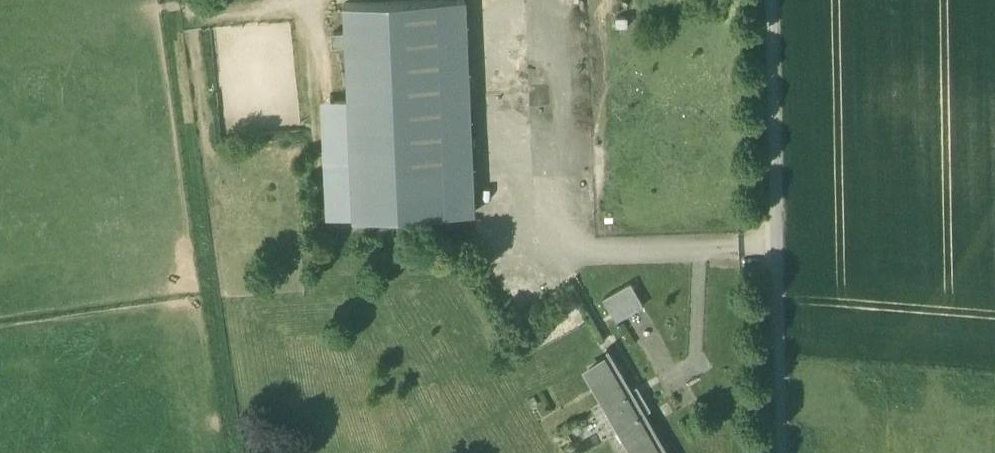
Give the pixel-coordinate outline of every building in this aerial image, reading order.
[(345,2),(346,32),(347,45),(354,220),(472,215),(472,210),(474,210),(464,0),(406,0),(345,2)] [(346,32),(332,33),(333,46),(347,45),(346,32)] [(632,282),(604,298),(617,321),(645,305),(632,282)] [(633,388),(613,355),(590,368),(611,404),(608,405),(632,445),(634,444),(639,452),(671,452),(647,411),(652,408),(638,385),(633,388)]
